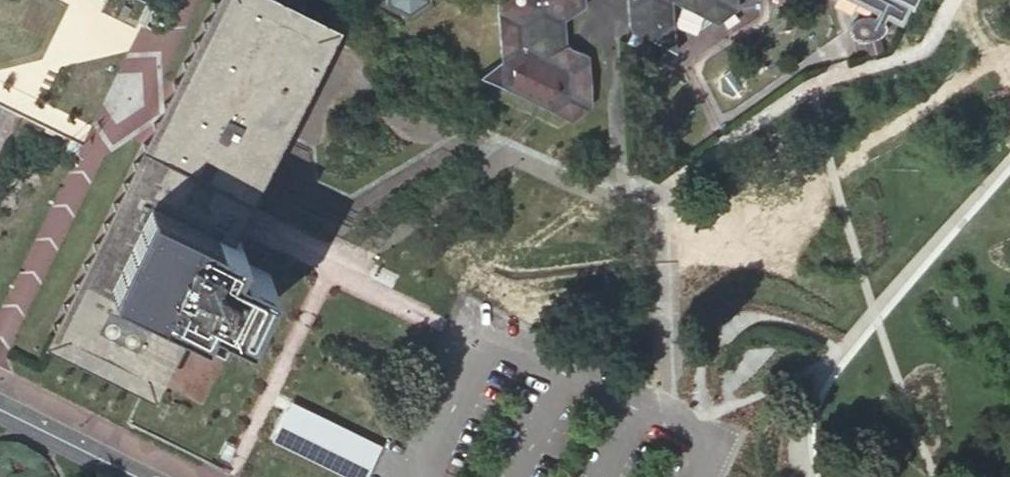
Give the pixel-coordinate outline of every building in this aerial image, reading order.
[(149,379),(182,315),(200,324),(208,309),(244,327),(271,274),(233,255),(241,241),(222,232),(321,31),(324,25),(303,14),(275,0),(219,0),(54,335),(149,379)] [(303,14),(302,0),(275,0),(303,14)] [(386,4),(410,16),(431,1),(431,0),(386,0),(386,4)] [(501,59),(479,74),(571,120),(593,105),(588,53),(583,51),(567,43),(565,19),(586,5),(586,0),(497,0),(501,59)] [(629,27),(676,50),(674,0),(720,24),(741,10),(741,0),(628,0),(629,27)] [(873,1),(871,5),(872,5),(874,1),(878,3),(871,16),(857,15),(854,15),(849,17),(847,19),(845,20),(844,22),(843,23),(842,27),(843,32),(844,34),(846,36),(848,37),(852,39),(855,39),(859,39),(866,38),(875,34),(878,31),(879,29),(879,27),(879,25),(879,23),(887,7),(891,9),(889,13),(899,19),(908,2),(910,4),(909,7),(910,7),(914,0),(872,0),(873,1)] [(281,388),(261,434),(362,476),(372,476),(379,460),(386,464),(398,437),(281,388)]
